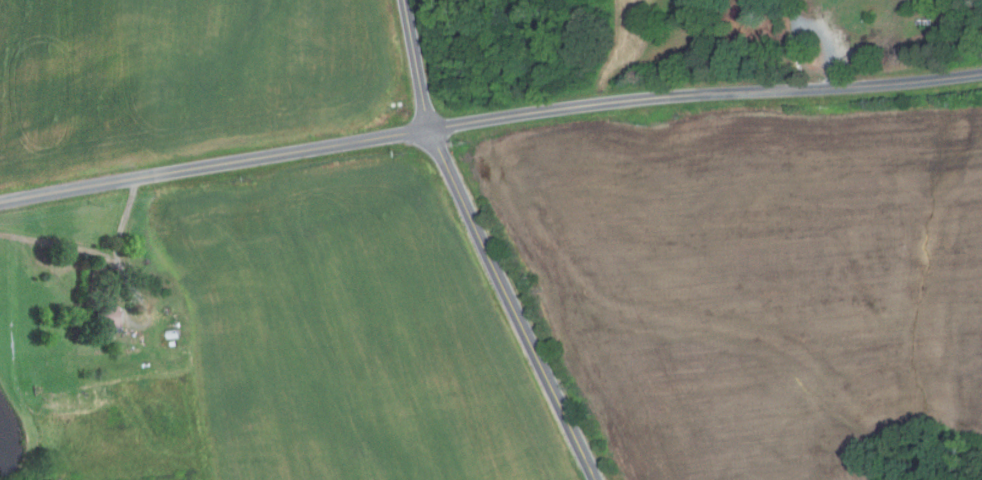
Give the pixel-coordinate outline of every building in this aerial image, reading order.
[(97,339),(96,322),(94,322),(94,315),(96,315),(96,312),(99,312),(99,306),(116,306),(116,310),(119,310),(120,324),(119,324),(119,331),(110,332),(111,339),(97,339)] [(180,338),(168,339),(167,330),(180,329),(180,338)]
